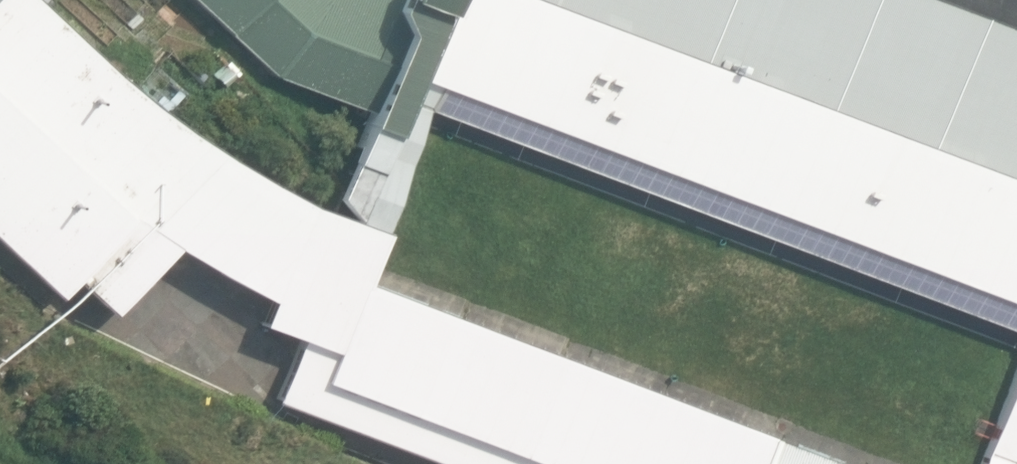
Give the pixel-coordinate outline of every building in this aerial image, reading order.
[(123,215),(68,277),(108,315),(170,250),(265,301),(255,325),(296,340),(272,402),(437,463),(545,463),(521,455),(421,417),(320,379),(357,283),(376,235),(346,224),(304,208),(213,156),(113,78),(34,6),(28,0),(0,0),(0,104),(123,215)] [(316,0),(193,0),(285,77),(316,0)] [(285,77),(358,107),(402,0),(316,0),(285,77)] [(358,107),(354,125),(382,136),(404,77),(429,87),(461,0),(402,0),(358,107)] [(575,170),(618,56),(467,0),(461,0),(429,87),(419,112),(575,170)] [(618,56),(774,115),(930,173),(1016,206),(1016,180),(938,150),(839,114),(740,77),(641,40),(542,3),(533,0),(467,0),(618,56)] [(641,40),(656,0),(543,0),(542,3),(641,40)] [(740,77),(769,0),(656,0),(641,40),(740,77)] [(839,114),(882,0),(769,0),(740,77),(839,114)] [(938,150),(983,30),(901,0),(882,0),(839,114),(938,150)] [(1016,180),(1016,43),(983,30),(938,150),(1016,180)] [(575,170),(731,228),(774,115),(618,56),(575,170)] [(328,196),(346,224),(376,235),(419,112),(429,87),(404,77),(382,136),(354,125),(328,196)] [(68,277),(123,215),(0,104),(0,248),(52,294),(68,277)] [(731,228),(887,287),(930,173),(774,115),(731,228)] [(930,173),(887,287),(1016,336),(1016,206),(930,173)] [(457,321),(357,283),(320,379),(421,417),(457,321)] [(557,359),(457,321),(421,417),(521,455),(557,359)] [(975,463),(1010,463),(1016,446),(1016,353),(975,463)] [(557,359),(521,455),(545,463),(632,463),(658,397),(557,359)] [(658,397),(632,463),(747,463),(758,435),(658,397)] [(758,435),(747,463),(834,463),(758,435)]
